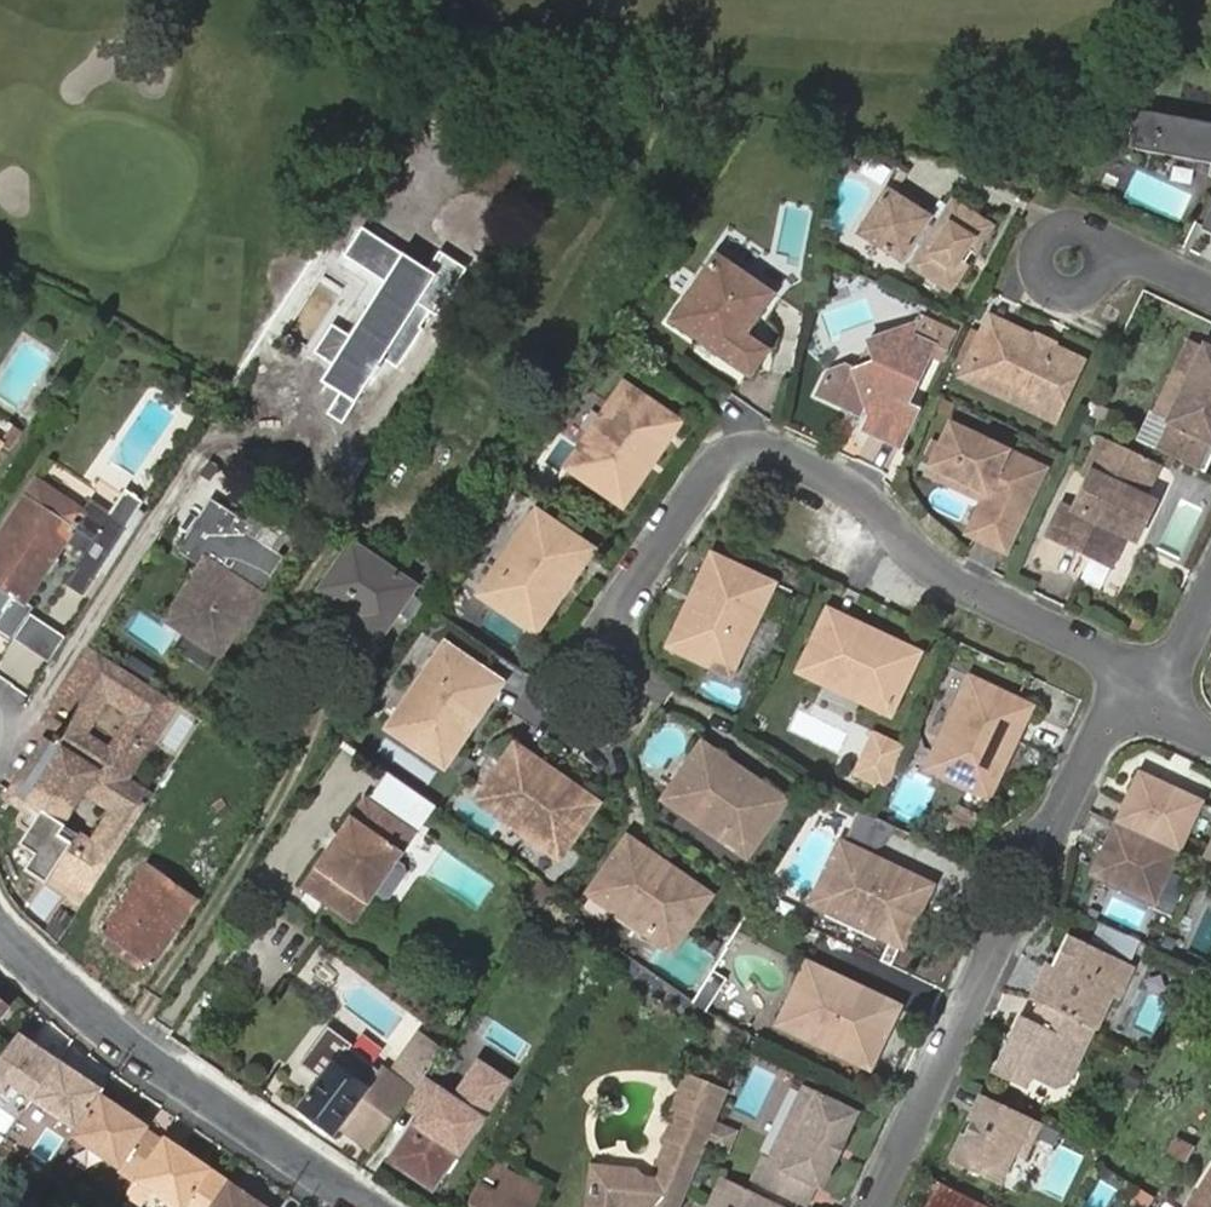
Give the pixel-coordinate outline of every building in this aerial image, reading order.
[(1138,106),(1132,144),(1210,157),(1210,117),(1138,106)] [(934,222),(937,216),(900,192),(873,233),(957,289),(999,225),(961,200),(946,222),(943,227),(934,222)] [(946,222),(937,216),(934,222),(943,227),(946,222)] [(316,353),(372,390),(390,363),(402,371),(414,353),(416,355),(429,335),(426,333),(437,317),(443,321),(474,274),(448,256),(435,275),(370,233),(351,261),(399,293),(389,308),(380,301),(365,324),(374,330),(364,345),(335,325),(316,353)] [(718,255),(673,325),(701,343),(704,338),(718,348),(715,353),(754,379),(773,351),(751,336),(779,294),(718,255)] [(1007,336),(1013,325),(995,316),(989,327),(1007,336)] [(1086,360),(1013,325),(1007,336),(989,327),(967,376),(985,385),(991,374),(1063,409),(1086,360)] [(879,407),(871,423),(886,429),(908,440),(922,409),(911,404),(938,349),(914,338),(916,332),(908,329),(872,339),(879,361),(857,367),(848,364),(833,370),(822,393),(859,411),(864,400),(879,407)] [(701,343),(715,353),(718,348),(704,338),(701,343)] [(1159,448),(1177,457),(1191,429),(1210,439),(1210,347),(1194,339),(1181,366),(1195,373),(1172,420),(1159,448)] [(390,363),(372,390),(384,398),(402,371),(390,363)] [(1159,413),(1172,420),(1195,373),(1181,366),(1159,413)] [(1058,420),(1063,409),(991,374),(985,385),(1058,420)] [(645,447),(656,454),(678,423),(625,387),(570,467),(588,479),(596,468),(612,479),(604,490),(623,503),(644,471),(634,464),(645,447)] [(886,429),(871,423),(868,429),(904,446),(908,440),(886,429)] [(982,474),(1034,499),(1048,469),(956,424),(941,455),(982,474)] [(1203,469),(1210,451),(1210,439),(1191,429),(1177,457),(1203,469)] [(1068,502),(1063,512),(1121,539),(1123,535),(1128,538),(1130,533),(1137,537),(1154,502),(1147,499),(1164,464),(1106,436),(1089,472),(1095,475),(1079,507),(1068,502)] [(644,471),(656,454),(645,447),(634,464),(644,471)] [(1009,551),(1034,499),(982,474),(941,455),(937,466),(998,496),(978,537),(1009,551)] [(998,496),(937,466),(933,474),(987,499),(971,533),(978,537),(998,496)] [(596,468),(588,479),(604,490),(612,479),(596,468)] [(10,643),(16,634),(29,613),(34,606),(25,599),(64,540),(82,553),(72,567),(93,581),(143,502),(124,489),(110,510),(91,498),(90,496),(81,509),(36,480),(36,479),(0,534),(0,636),(10,643)] [(216,504),(201,526),(235,549),(245,534),(250,527),(216,504)] [(1121,539),(1063,512),(1051,538),(1114,568),(1125,545),(1120,542),(1121,539)] [(558,574),(568,582),(590,550),(538,514),(483,594),(501,606),(508,596),(524,607),(517,617),(535,630),(556,599),(546,591),(558,574)] [(235,549),(201,526),(185,549),(210,566),(174,618),(221,650),(282,559),(245,534),(235,549)] [(371,649),(413,586),(352,543),(320,589),(362,618),(350,634),(371,649)] [(700,616),(688,610),(672,644),(729,672),(771,584),(714,557),(697,592),(709,597),(700,616)] [(556,599),(568,582),(558,574),(546,591),(556,599)] [(697,592),(688,610),(700,616),(709,597),(697,592)] [(508,596),(501,606),(517,617),(524,607),(508,596)] [(859,640),(864,628),(830,612),(802,669),(890,711),(900,691),(888,685),(896,667),(908,674),(917,654),(883,637),(877,649),(859,640)] [(65,638),(29,613),(16,634),(52,658),(65,638)] [(883,637),(864,628),(859,640),(877,649),(883,637)] [(57,869),(91,892),(107,867),(149,804),(121,786),(127,777),(175,703),(90,647),(57,698),(83,715),(74,731),(68,727),(58,743),(68,750),(54,771),(40,761),(27,780),(33,784),(22,800),(29,805),(20,818),(20,819),(19,820),(19,821),(19,822),(19,824),(20,826),(21,827),(22,828),(23,828),(29,833),(20,846),(36,856),(26,871),(47,885),(57,869)] [(466,708),(477,715),(499,683),(447,648),(392,728),(410,740),(417,729),(433,740),(425,751),(444,764),(466,732),(455,724),(466,708)] [(888,685),(900,691),(908,674),(896,667),(888,685)] [(1001,735),(1013,741),(1029,707),(972,680),(931,767),(951,776),(956,764),(974,773),(968,784),(988,793),(1004,760),(992,754),(1001,735)] [(155,795),(203,721),(175,703),(127,777),(155,795)] [(466,732),(477,715),(466,708),(455,724),(466,732)] [(417,729),(410,740),(425,751),(433,740),(417,729)] [(890,754),(896,741),(874,730),(867,743),(890,754)] [(1004,760),(1013,741),(1001,735),(992,754),(1004,760)] [(886,790),(907,746),(896,741),(890,754),(867,743),(853,774),(886,790)] [(595,802),(563,781),(556,792),(539,780),(546,769),(515,747),(479,800),(559,854),(571,837),(560,829),(571,813),(582,821),(595,802)] [(682,809),(713,752),(705,747),(668,798),(682,809)] [(736,769),(713,752),(682,809),(747,855),(760,837),(749,828),(760,813),(771,820),(783,804),(783,803),(753,781),(745,792),(728,780),(736,769)] [(956,764),(951,776),(968,784),(974,773),(956,764)] [(556,792),(563,781),(546,769),(539,780),(556,792)] [(753,781),(736,769),(728,780),(745,792),(753,781)] [(436,807),(389,773),(381,783),(430,817),(436,807)] [(1125,803),(1116,822),(1177,852),(1200,802),(1138,774),(1130,793),(1145,799),(1140,810),(1125,803)] [(121,786),(149,804),(155,795),(127,777),(121,786)] [(430,817),(381,783),(371,799),(366,795),(300,888),(354,925),(376,893),(385,892),(399,873),(397,864),(419,833),(430,817)] [(1130,793),(1125,803),(1140,810),(1145,799),(1130,793)] [(571,837),(582,821),(571,813),(560,829),(571,837)] [(749,828),(760,837),(771,820),(760,813),(749,828)] [(844,837),(877,848),(885,824),(853,813),(844,837)] [(1177,852),(1116,822),(1106,846),(1121,853),(1116,864),(1101,856),(1092,875),(1154,903),(1177,852)] [(1202,856),(1210,861),(1210,836),(1202,856)] [(591,892),(625,916),(670,948),(683,931),(672,922),(684,907),(694,915),(707,896),(676,874),(668,885),(652,874),(659,862),(655,860),(628,840),(591,892)] [(1121,853),(1106,846),(1101,856),(1116,864),(1121,853)] [(870,876),(876,864),(841,848),(814,907),(901,947),(911,927),(898,921),(907,903),(919,909),(929,889),(894,873),(888,885),(870,876)] [(91,922),(152,965),(195,901),(135,859),(91,922)] [(676,874),(659,862),(652,874),(668,885),(676,874)] [(894,873),(876,864),(870,876),(888,885),(894,873)] [(898,921),(911,927),(919,909),(907,903),(898,921)] [(672,922),(683,931),(694,915),(684,907),(672,922)] [(1091,1028),(1096,1030),(1112,997),(1117,1000),(1134,966),(1067,933),(1057,953),(1052,964),(1045,961),(1028,996),(1036,1000),(1091,1028)] [(1051,950),(1045,961),(1052,964),(1057,953),(1051,950)] [(895,1007),(861,991),(855,1003),(837,994),(842,982),(809,967),(782,1024),(868,1065),(877,1045),(866,1039),(874,1022),(886,1028),(895,1007)] [(855,1003),(861,991),(842,982),(837,994),(855,1003)] [(6,1011),(10,1006),(0,999),(0,1007),(6,1011)] [(1033,1005),(1089,1033),(1091,1028),(1036,1000),(1033,1005)] [(1065,1082),(1089,1033),(1033,1005),(1028,1017),(1017,1012),(1005,1036),(1010,1039),(1006,1048),(1000,1046),(988,1069),(1022,1086),(1028,1075),(1050,1086),(1065,1082)] [(877,1045),(886,1028),(874,1022),(866,1039),(877,1045)] [(340,1126),(373,1149),(413,1091),(388,1073),(382,1068),(380,1072),(351,1050),(354,1046),(330,1028),(303,1063),(322,1079),(298,1109),(332,1136),(340,1126)] [(19,1031),(0,1059),(0,1090),(8,1095),(14,1086),(32,1098),(59,1058),(19,1031)] [(417,1032),(388,1073),(413,1091),(442,1050),(417,1032)] [(1010,1039),(1005,1036),(1000,1046),(1006,1048),(1010,1039)] [(103,1087),(59,1058),(31,1100),(75,1128),(103,1087)] [(478,1062),(453,1099),(480,1117),(505,1080),(478,1062)] [(684,1080),(672,1111),(674,1118),(665,1139),(667,1145),(659,1165),(664,1176),(660,1182),(646,1180),(637,1172),(606,1169),(596,1175),(594,1193),(587,1193),(585,1206),(681,1206),(697,1168),(726,1096),(704,1087),(684,1080)] [(433,1186),(480,1117),(453,1099),(439,1089),(393,1159),(433,1186)] [(838,1134),(843,1137),(854,1114),(802,1090),(768,1164),(763,1161),(753,1180),(805,1204),(814,1185),(820,1187),(830,1165),(825,1162),(838,1134)] [(147,1127),(100,1096),(71,1139),(136,1182),(161,1144),(144,1132),(147,1127)] [(986,1102),(980,1098),(973,1110),(980,1114),(986,1102)] [(986,1102),(1037,1129),(1040,1123),(989,1098),(986,1102)] [(1022,1159),(1037,1129),(986,1102),(980,1114),(973,1110),(949,1160),(998,1184),(1013,1155),(1022,1159)] [(830,1165),(843,1137),(838,1134),(825,1162),(830,1165)] [(1165,1191),(1192,1147),(1177,1137),(1150,1182),(1165,1191)] [(229,1182),(182,1151),(179,1155),(161,1143),(161,1144),(136,1182),(126,1196),(142,1206),(151,1192),(173,1206),(212,1206),(229,1182)] [(1187,1206),(1210,1206),(1210,1168),(1187,1206)] [(542,1189),(509,1171),(498,1193),(483,1185),(471,1206),(533,1206),(542,1189)] [(724,1180),(711,1206),(780,1206),(724,1180)] [(229,1182),(212,1206),(266,1206),(229,1182)] [(939,1183),(926,1206),(985,1206),(939,1183)] [(1148,1195),(1131,1187),(1122,1206),(1124,1206),(1143,1206),(1148,1195)]
